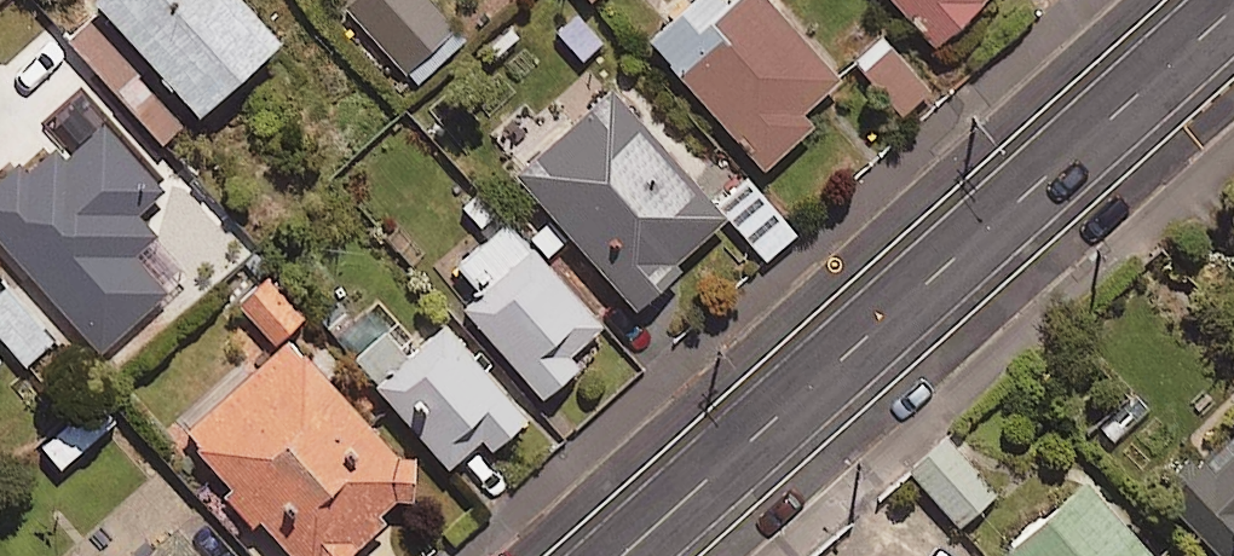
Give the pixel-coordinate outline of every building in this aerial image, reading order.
[(163,153),(279,49),(235,0),(98,0),(93,5),(101,14),(67,45),(122,107),(163,153)] [(426,0),(358,0),(343,14),(409,85),(460,38),(426,0)] [(592,9),(603,0),(585,0),(592,9)] [(766,0),(743,0),(717,21),(700,0),(648,42),(758,176),(814,131),(801,114),(836,85),(766,0)] [(935,50),(991,0),(890,0),(935,50)] [(608,49),(579,12),(554,31),(584,68),(608,49)] [(930,92),(890,50),(862,76),(903,118),(930,92)] [(518,180),(640,313),(681,275),(675,268),(726,222),(762,262),(794,233),(726,159),(693,189),(609,96),(518,180)] [(163,153),(122,107),(80,144),(70,133),(50,151),(60,162),(1,214),(109,335),(229,227),(163,153)] [(463,310),(543,402),(578,372),(569,361),(602,333),(507,224),(458,267),(481,295),(463,310)] [(6,286),(0,292),(0,336),(27,367),(55,341),(6,286)] [(353,356),(449,472),(481,446),(489,456),(525,426),(445,330),(406,362),(381,333),(353,356)] [(181,445),(217,483),(208,492),(248,533),(257,525),(286,555),(352,555),(387,523),(380,518),(395,505),(414,507),(415,463),(397,459),(288,344),(181,445)] [(943,433),(905,467),(961,530),(999,496),(943,433)] [(1173,492),(1230,555),(1233,555),(1233,438),(1173,492)] [(1003,555),(1153,555),(1087,482),(1003,555)] [(173,536),(151,555),(191,555),(173,536)]
